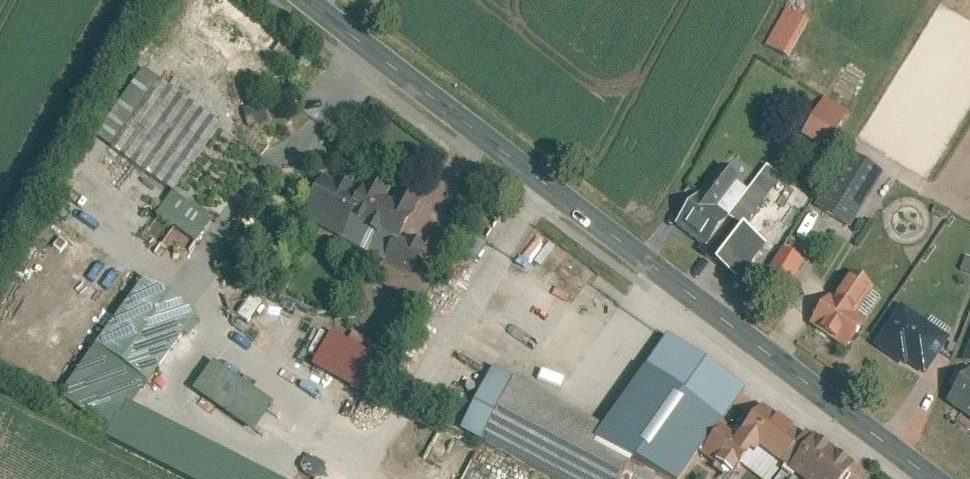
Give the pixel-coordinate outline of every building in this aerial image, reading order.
[(786,8),(769,47),(796,59),(813,20),(786,8)] [(145,71),(101,143),(183,192),(227,120),(145,71)] [(804,134),(825,146),(844,115),(822,102),(804,134)] [(820,205),(851,222),(878,174),(847,157),(820,205)] [(675,224),(706,248),(730,216),(719,208),(739,182),(722,165),(675,224)] [(734,210),(749,222),(782,178),(766,166),(734,210)] [(337,176),(313,222),(421,281),(430,264),(422,260),(434,239),(410,226),(423,202),(379,178),(370,194),(337,176)] [(202,249),(222,226),(181,190),(161,213),(202,249)] [(704,253),(739,279),(764,245),(730,219),(704,253)] [(469,235),(461,257),(482,265),(490,243),(469,235)] [(764,282),(786,295),(805,263),(783,250),(764,282)] [(863,324),(854,317),(872,288),(853,277),(842,295),(832,289),(810,324),(849,348),(863,324)] [(148,415),(197,305),(137,278),(77,410),(118,428),(110,446),(184,478),(291,478),(148,415)] [(878,345),(921,374),(946,336),(902,307),(878,345)] [(354,334),(351,340),(337,333),(318,370),(373,399),(396,356),(354,334)] [(675,478),(743,388),(669,333),(601,423),(494,373),(460,432),(555,478),(620,478),(629,464),(675,478)] [(200,392),(260,436),(282,407),(221,363),(200,392)] [(942,401),(969,418),(969,373),(962,368),(942,401)] [(737,444),(781,472),(806,434),(762,406),(737,444)] [(798,478),(850,478),(859,464),(815,436),(791,474),(798,478)]
